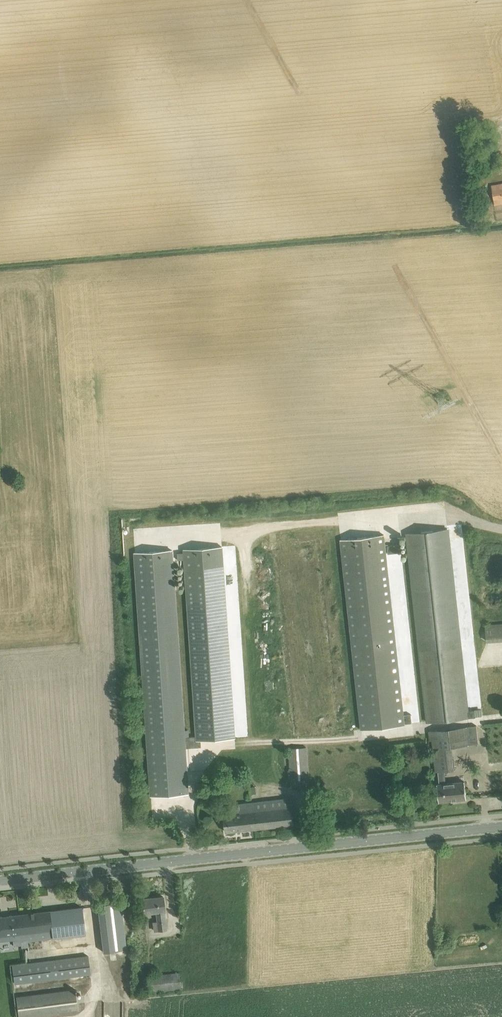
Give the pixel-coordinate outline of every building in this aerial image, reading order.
[(495,206),(501,205),(501,185),(492,187),(495,206)] [(447,528),(408,533),(421,650),(429,721),(476,717),(476,716),(475,710),(468,711),(460,646),(447,528)] [(384,534),(341,539),(361,729),(405,724),(405,723),(412,722),(411,714),(404,714),(384,534)] [(399,543),(387,545),(388,553),(401,551),(399,543)] [(184,552),(177,553),(178,560),(185,559),(196,736),(185,737),(186,748),(201,747),(201,740),(236,737),(223,546),(183,548),(184,552)] [(173,549),(134,552),(151,796),(189,793),(186,748),(185,737),(173,549)] [(487,641),(501,640),(501,622),(485,624),(487,641)] [(430,731),(435,772),(454,770),(451,747),(478,744),(476,725),(430,731)] [(307,746),(290,748),(293,786),(310,785),(307,746)] [(437,784),(439,801),(453,799),(453,798),(456,798),(456,799),(467,798),(465,781),(437,784)] [(291,798),(255,802),(257,828),(294,824),(291,798)] [(257,828),(255,802),(239,803),(241,812),(224,814),(226,832),(257,828)] [(154,922),(155,930),(166,929),(164,910),(165,910),(163,896),(162,896),(162,897),(152,898),(152,897),(142,898),(144,913),(156,911),(158,922),(154,922)] [(98,905),(104,952),(126,949),(121,902),(98,905)] [(0,916),(0,941),(11,940),(11,934),(12,934),(13,940),(14,946),(21,945),(21,947),(29,947),(28,941),(85,934),(83,916),(82,906),(0,916)] [(13,963),(15,982),(91,973),(89,954),(13,963)] [(148,975),(150,992),(182,988),(180,971),(154,974),(148,975)] [(19,1016),(30,1016),(78,1010),(75,988),(16,996),(19,1016)]
